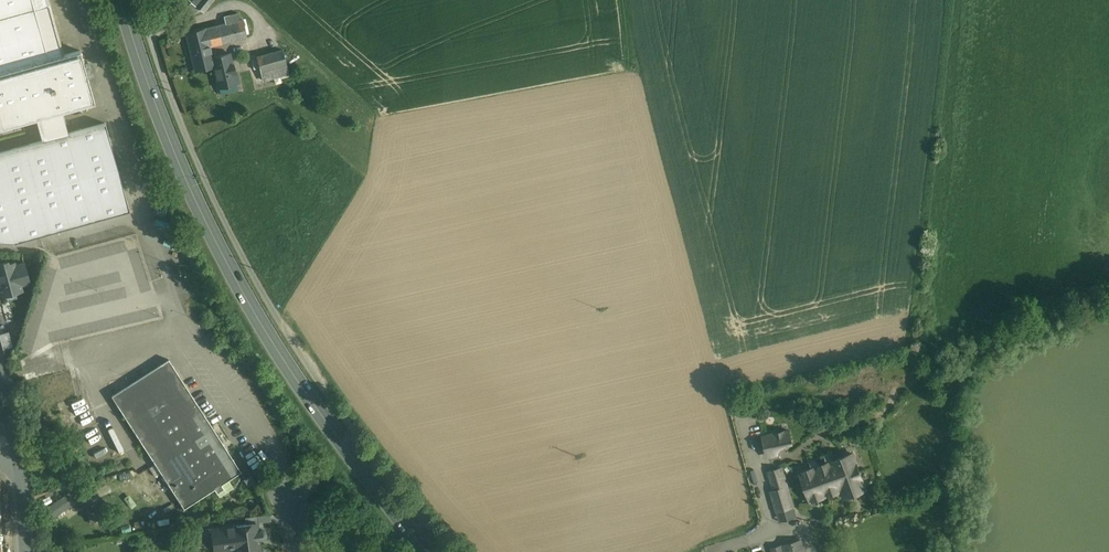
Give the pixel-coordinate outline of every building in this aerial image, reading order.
[(49,60),(49,59),(34,8),(32,0),(0,0),(0,74),(49,60)] [(47,0),(32,0),(34,8),(48,5),(47,0)] [(192,2),(199,8),(203,12),(213,0),(189,0),(192,2)] [(199,8),(192,2),(187,7),(195,14),(199,8)] [(62,56),(48,5),(34,8),(49,59),(62,56)] [(226,23),(186,33),(190,51),(210,46),(228,42),(247,37),(242,19),(240,20),(239,13),(224,17),(226,23)] [(210,46),(190,51),(195,70),(214,66),(215,66),(213,57),(210,46)] [(283,50),(257,56),(260,68),(261,71),(263,80),(289,73),(283,50)] [(0,74),(0,129),(39,118),(62,111),(95,102),(80,51),(62,56),(49,59),(49,60),(0,74)] [(230,53),(213,57),(215,66),(214,66),(215,69),(233,65),(233,63),(230,53)] [(260,68),(257,56),(251,58),(254,69),(260,68)] [(233,65),(215,69),(214,66),(219,87),(236,83),(234,72),(235,72),(233,63),(233,65)] [(39,118),(45,140),(0,153),(0,241),(15,242),(130,210),(105,123),(69,133),(62,111),(39,118)] [(27,272),(24,263),(15,265),(14,262),(8,264),(7,261),(0,263),(0,279),(27,272)] [(0,279),(0,289),(2,296),(22,290),(20,284),(29,282),(27,272),(0,279)] [(241,472),(169,359),(112,396),(184,508),(215,489),(219,495),(221,495),(232,489),(233,486),(229,480),(241,472)] [(854,370),(842,373),(846,391),(858,389),(854,370)] [(816,378),(805,380),(808,398),(820,395),(816,378)] [(795,385),(783,387),(785,401),(797,399),(795,385)] [(789,430),(763,436),(768,456),(777,454),(779,448),(786,443),(792,441),(789,430)] [(853,454),(801,473),(811,500),(842,489),(844,496),(865,488),(853,454)] [(796,518),(781,467),(769,471),(775,490),(771,491),(781,522),(796,518)] [(69,493),(48,508),(54,516),(70,505),(73,509),(78,506),(69,493)] [(106,522),(97,504),(85,510),(92,524),(100,520),(102,524),(106,522)] [(258,516),(245,517),(246,524),(259,522),(258,516)] [(836,522),(824,526),(826,532),(832,530),(838,528),(836,522)] [(214,529),(217,548),(237,550),(237,551),(260,551),(256,523),(214,529)] [(0,524),(0,551),(13,551),(13,524),(0,524)] [(782,546),(784,551),(801,551),(798,541),(782,546)]
